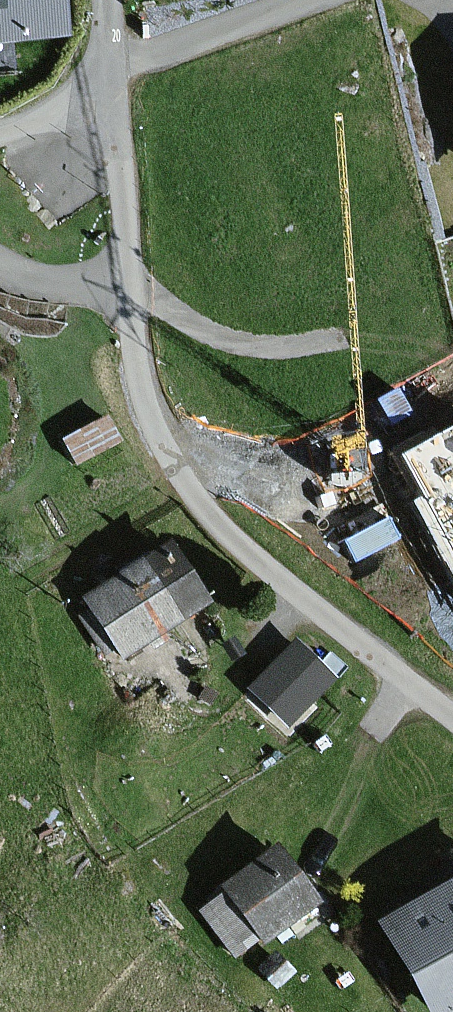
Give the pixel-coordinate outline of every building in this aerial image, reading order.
[(60,36),(56,0),(0,0),(0,42),(60,36)] [(408,456),(429,497),(419,502),(452,570),(452,433),(408,456)] [(202,602),(163,545),(81,599),(120,657),(202,602)] [(329,678),(290,644),(249,689),(287,724),(329,678)] [(312,903),(271,849),(220,888),(261,942),(312,903)] [(375,924),(424,1011),(452,1011),(452,881),(375,924)]
